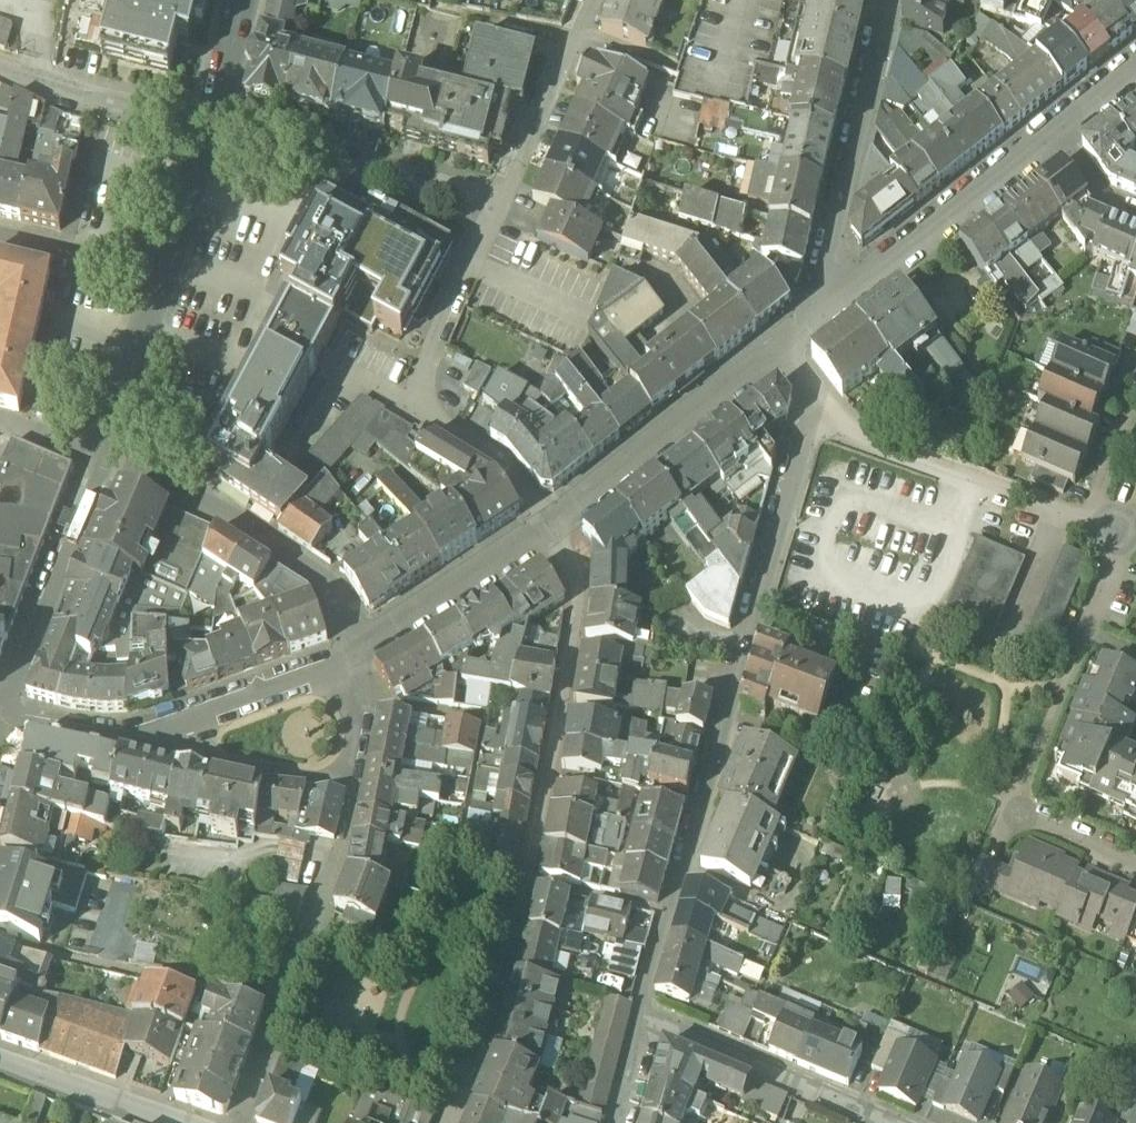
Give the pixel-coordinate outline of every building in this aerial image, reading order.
[(197,24),(203,0),(157,0),(154,13),(197,24)] [(263,33),(284,38),(285,32),(293,0),(270,0),(262,32),(263,33)] [(304,37),(308,14),(319,17),(323,0),(293,0),(285,32),(304,37)] [(612,6),(656,23),(659,14),(663,15),(664,11),(661,10),(665,0),(614,0),(612,6)] [(822,3),(861,14),(865,0),(823,0),(822,3)] [(949,12),(953,0),(909,0),(902,25),(943,36),(949,12)] [(949,12),(963,14),(963,9),(983,10),(989,0),(953,0),(949,12)] [(983,10),(981,13),(1003,20),(1013,23),(1015,15),(1006,11),(1009,1),(1004,0),(989,0),(983,10)] [(1081,23),(1084,19),(1085,8),(1085,1),(1085,0),(1054,0),(1052,6),(1064,14),(1070,17),(1081,23)] [(1132,36),(1135,33),(1135,0),(1085,0),(1085,1),(1089,2),(1100,2),(1111,3),(1112,4),(1108,8),(1132,36)] [(844,89),(861,14),(822,3),(803,79),(844,89)] [(104,56),(171,73),(178,44),(191,47),(197,24),(154,13),(117,4),(104,56)] [(1046,22),(1052,7),(1038,5),(1033,12),(1028,26),(1034,29),(1041,32),(1046,22)] [(652,35),(656,23),(612,6),(602,34),(646,50),(650,39),(653,40),(655,36),(652,35)] [(1046,22),(1054,26),(1064,14),(1052,6),(1052,7),(1046,22)] [(1105,10),(1085,25),(1109,54),(1132,36),(1108,8),(1105,10)] [(982,44),(982,43),(992,29),(979,19),(969,34),(982,44)] [(5,52),(13,27),(0,23),(0,51),(5,52)] [(1088,70),(1109,54),(1085,25),(1065,41),(1088,70)] [(1008,40),(992,29),(982,43),(1010,63),(1021,48),(1019,47),(1009,40),(1008,40)] [(1036,30),(1019,47),(1021,48),(1028,53),(1044,37),(1036,30)] [(901,32),(897,48),(909,64),(921,53),(922,45),(928,38),(901,32)] [(247,102),(282,112),(283,108),(287,109),(299,52),(299,51),(282,47),(284,38),(263,33),(247,99),(248,99),(247,102)] [(1028,53),(1036,59),(1061,40),(1046,35),(1044,37),(1028,53)] [(952,58),(928,38),(922,45),(941,63),(946,69),(952,58)] [(420,81),(400,75),(386,130),(422,139),(421,144),(458,153),(457,159),(487,167),(496,132),(503,134),(511,106),(514,107),(528,52),(476,39),(471,59),(478,61),(467,101),(418,88),(420,81)] [(1062,91),(1088,70),(1065,41),(1061,40),(1036,59),(1037,60),(1062,91)] [(922,45),(921,53),(934,69),(941,63),(922,45)] [(897,48),(889,81),(909,107),(919,100),(931,91),(921,78),(909,64),(897,48)] [(1028,53),(1021,48),(1010,63),(1017,69),(1026,69),(1037,60),(1036,59),(1028,53)] [(314,116),(332,120),(346,68),(346,64),(299,52),(287,109),(293,111),(299,116),(306,118),(314,116)] [(1022,123),(1062,91),(1037,60),(1026,69),(1000,89),(996,92),(1022,123)] [(575,110),(576,111),(624,132),(627,134),(636,115),(641,104),(638,103),(644,89),(633,84),(637,76),(626,71),(626,72),(622,74),(621,71),(598,61),(596,66),(588,62),(577,86),(585,89),(575,110)] [(934,69),(921,78),(931,91),(942,82),(951,75),(946,69),(941,63),(934,69)] [(385,134),(386,130),(400,75),(381,70),(379,76),(346,68),(332,120),(361,128),(367,133),(374,135),(382,133),(385,134)] [(784,96),(799,100),(803,79),(789,75),(784,96)] [(951,75),(942,82),(956,99),(965,92),(955,81),(951,75)] [(648,81),(637,76),(633,84),(644,89),(648,81)] [(833,135),(844,89),(803,79),(799,100),(797,105),(793,126),(794,126),(833,135)] [(903,112),(904,113),(910,108),(909,107),(889,81),(883,104),(903,112)] [(931,91),(956,123),(968,115),(956,99),(942,82),(931,91)] [(969,97),(977,107),(995,93),(992,89),(987,83),(969,97)] [(9,128),(16,95),(2,88),(0,97),(0,126),(9,128)] [(939,124),(945,132),(956,123),(931,91),(919,100),(933,117),(939,124)] [(1002,139),(1022,123),(996,92),(995,93),(977,107),(1002,139)] [(33,102),(16,95),(9,128),(7,135),(25,139),(27,128),(33,102)] [(792,127),(793,126),(797,105),(771,99),(766,121),(792,127)] [(47,109),(33,102),(27,128),(42,132),(47,109)] [(746,115),(730,111),(704,105),(699,126),(725,132),(727,125),(778,138),(784,133),(792,135),(794,128),(792,127),(766,121),(746,115)] [(981,155),(1002,139),(977,107),(968,115),(956,123),(981,155)] [(1112,126),(1135,156),(1135,155),(1135,107),(1112,126)] [(60,115),(47,109),(42,132),(39,143),(53,147),(60,115)] [(609,165),(624,132),(576,111),(562,143),(609,165)] [(642,118),(636,115),(627,134),(634,137),(642,118)] [(880,138),(891,129),(887,124),(880,115),(876,133),(880,138)] [(899,115),(887,124),(891,129),(903,120),(899,115)] [(923,124),(929,132),(939,124),(933,117),(923,124)] [(891,129),(901,141),(912,132),(903,120),(891,129)] [(981,155),(956,123),(945,132),(935,140),(960,172),(981,155)] [(929,132),(935,140),(945,132),(939,124),(929,132)] [(5,141),(7,135),(9,128),(0,126),(0,140),(5,141)] [(822,184),(833,135),(794,126),(794,128),(792,135),(791,143),(785,142),(782,155),(788,156),(783,174),(822,184)] [(1082,149),(1106,179),(1121,167),(1135,156),(1112,126),(1082,149)] [(880,138),(902,166),(913,157),(901,141),(891,129),(880,138)] [(925,148),(912,132),(901,141),(913,157),(925,148)] [(0,164),(0,177),(9,179),(10,173),(17,175),(25,139),(7,135),(5,141),(0,164)] [(938,189),(960,172),(935,140),(925,148),(913,157),(938,189)] [(595,194),(609,165),(562,143),(548,173),(595,194)] [(58,165),(74,168),(78,151),(62,147),(58,165)] [(872,150),(856,212),(897,180),(892,174),(872,150)] [(938,189),(913,157),(902,166),(892,174),(897,180),(917,205),(938,189)] [(21,222),(60,231),(74,168),(58,165),(55,178),(42,175),(40,181),(31,179),(30,184),(21,222)] [(1061,166),(1035,187),(1061,218),(1071,210),(1086,198),(1061,166)] [(1135,197),(1135,173),(1130,170),(1126,173),(1121,167),(1106,179),(1111,186),(1135,197)] [(582,224),(595,194),(548,173),(539,192),(538,191),(533,202),(553,211),(582,224)] [(810,232),(822,184),(783,174),(782,174),(771,223),(810,232)] [(9,179),(0,177),(0,218),(21,222),(30,184),(9,179)] [(917,205),(897,180),(856,212),(851,234),(863,248),(917,205)] [(1035,187),(1003,212),(1028,245),(1039,235),(1061,218),(1035,187)] [(289,253),(299,258),(323,213),(358,232),(364,221),(319,197),(289,253)] [(680,221),(740,239),(745,216),(685,199),(680,221)] [(293,307),(335,329),(336,330),(343,317),(357,290),(385,305),(375,323),(377,324),(402,338),(452,245),(373,203),(364,221),(358,232),(323,213),(299,258),(284,286),(299,295),(293,307)] [(1083,225),(1071,210),(1061,218),(1076,238),(1083,225)] [(602,233),(582,224),(553,211),(539,241),(588,263),(602,233)] [(1003,212),(981,228),(1007,261),(1007,260),(1014,255),(1028,245),(1003,212)] [(1084,226),(1083,225),(1076,238),(1088,255),(1093,259),(1108,221),(1087,212),(1084,226)] [(1116,225),(1108,221),(1093,259),(1101,263),(1116,225)] [(802,269),(810,232),(771,223),(770,224),(762,260),(802,269)] [(624,247),(677,264),(693,251),(686,241),(631,224),(625,243),(624,247)] [(1116,225),(1101,263),(1116,269),(1116,268),(1132,274),(1135,261),(1135,234),(1116,225)] [(994,270),(1007,261),(981,228),(960,245),(975,264),(985,277),(994,270)] [(1039,235),(1028,245),(1040,260),(1051,251),(1039,235)] [(693,251),(699,246),(686,241),(693,251)] [(693,251),(728,296),(742,286),(712,248),(701,244),(699,246),(693,251)] [(1014,255),(1023,265),(1036,264),(1041,262),(1040,260),(1028,245),(1014,255)] [(728,296),(693,251),(677,264),(711,308),(717,308),(730,298),(728,296)] [(1021,277),(1036,264),(1023,265),(1014,255),(1007,260),(1021,277)] [(994,270),(1026,310),(1039,300),(1033,293),(1021,277),(1007,260),(1007,261),(994,270)] [(0,322),(0,336),(35,344),(51,274),(0,263),(0,308),(3,308),(0,322)] [(1130,280),(1132,274),(1116,268),(1116,269),(1110,288),(1107,299),(1122,303),(1130,280)] [(730,298),(756,332),(789,306),(762,270),(742,286),(728,296),(730,298)] [(614,278),(593,327),(621,308),(642,292),(614,278)] [(1054,278),(1033,293),(1039,300),(1043,305),(1063,290),(1054,278)] [(1135,298),(1135,282),(1130,280),(1122,303),(1133,307),(1135,298)] [(1092,294),(1107,299),(1110,288),(1095,283),(1092,294)] [(894,367),(913,353),(922,346),(936,336),(937,336),(902,289),(857,323),(890,362),(894,367)] [(357,290),(343,317),(372,333),(377,324),(375,323),(385,305),(357,290)] [(643,291),(642,292),(621,308),(593,327),(589,334),(620,374),(632,388),(646,377),(640,369),(622,347),(643,332),(643,331),(652,325),(663,316),(643,291)] [(756,332),(730,298),(717,308),(690,330),(716,363),(756,332)] [(293,307),(283,325),(326,348),(335,329),(293,307)] [(843,398),(877,371),(890,362),(857,323),(812,357),(834,386),(843,398)] [(283,325),(275,341),(317,363),(326,348),(283,325)] [(690,330),(677,340),(703,373),(716,363),(690,330)] [(35,344),(0,336),(0,409),(19,414),(35,344)] [(936,336),(922,346),(927,353),(943,375),(953,378),(962,371),(936,336)] [(677,340),(640,369),(646,377),(632,388),(652,414),(703,373),(677,340)] [(209,463),(227,473),(242,451),(261,463),(264,456),(267,458),(317,363),(275,341),(209,463)] [(1087,355),(1116,367),(1121,355),(1092,343),(1087,355)] [(1063,345),(1050,373),(1103,396),(1116,367),(1087,355),(1063,345)] [(917,359),(927,353),(922,346),(913,353),(917,359)] [(558,360),(541,396),(543,397),(551,408),(567,396),(557,383),(568,374),(572,367),(576,359),(567,354),(563,362),(558,360)] [(572,367),(568,374),(619,440),(652,414),(632,388),(622,396),(613,402),(578,355),(576,359),(572,367)] [(894,367),(890,362),(877,371),(880,374),(879,375),(910,410),(911,410),(923,400),(922,399),(894,367)] [(464,389),(477,397),(491,372),(477,366),(464,389)] [(953,378),(968,384),(969,380),(962,371),(953,378)] [(1038,402),(1046,405),(1068,415),(1073,404),(1096,414),(1103,396),(1050,373),(1038,402)] [(592,461),(619,440),(568,374),(557,383),(567,396),(588,423),(572,435),(592,461)] [(610,382),(622,396),(632,388),(620,374),(610,382)] [(530,411),(543,397),(541,396),(499,376),(485,400),(484,401),(495,408),(505,416),(519,425),(529,411),(530,411)] [(775,430),(775,431),(786,419),(790,401),(777,384),(753,402),(775,430)] [(480,432),(495,408),(484,401),(485,400),(483,398),(467,424),(480,432)] [(326,478),(365,434),(384,413),(386,411),(362,399),(356,409),(354,408),(348,419),(345,417),(340,428),(337,426),(332,437),(329,435),(324,446),(321,444),(315,455),(312,454),(307,465),(304,463),(299,474),(296,472),(290,483),(310,496),(326,478)] [(907,413),(922,418),(939,405),(923,400),(911,410),(910,410),(907,413)] [(753,402),(732,419),(753,447),(762,440),(766,438),(775,430),(753,402)] [(1068,415),(1091,424),(1096,414),(1073,404),(1068,415)] [(1046,405),(1034,433),(1064,447),(1069,436),(1092,445),(1099,428),(1091,424),(1068,415),(1046,405)] [(529,411),(519,425),(540,440),(570,478),(592,461),(572,435),(567,428),(555,438),(552,434),(555,430),(555,429),(530,411),(529,411)] [(427,439),(384,413),(365,434),(408,470),(417,455),(427,439)] [(553,491),(570,478),(540,440),(519,425),(505,416),(491,439),(512,451),(544,491),(553,491)] [(757,452),(753,447),(732,419),(723,425),(703,441),(695,448),(720,481),(734,470),(737,474),(750,463),(751,459),(749,458),(757,452)] [(786,419),(775,431),(779,436),(781,438),(786,419)] [(770,443),(779,436),(775,431),(775,430),(766,438),(770,443)] [(1075,485),(1081,469),(1079,468),(1084,455),(1064,447),(1034,433),(1021,462),(1036,468),(1068,482),(1075,485)] [(453,504),(477,543),(515,517),(517,510),(495,476),(428,436),(427,439),(417,455),(408,470),(412,473),(453,504)] [(1084,455),(1087,456),(1092,445),(1069,436),(1064,447),(1084,455)] [(753,447),(757,452),(772,472),(776,458),(762,440),(753,447)] [(3,467),(36,481),(47,459),(14,445),(3,467)] [(656,477),(681,511),(696,499),(720,481),(695,448),(674,463),(656,477)] [(288,481),(261,463),(242,451),(227,473),(220,484),(283,526),(310,496),(290,483),(288,481)] [(769,483),(772,472),(757,452),(749,458),(751,459),(750,463),(737,474),(734,470),(720,481),(733,499),(757,480),(769,483)] [(1087,456),(1084,455),(1079,468),(1081,469),(1087,456)] [(21,601),(72,469),(47,459),(36,481),(3,467),(0,474),(0,598),(21,601)] [(1030,481),(1063,495),(1068,482),(1036,468),(1030,481)] [(383,489),(417,528),(424,523),(419,517),(420,515),(420,510),(416,505),(390,476),(379,485),(383,489)] [(672,517),(681,511),(656,477),(618,507),(643,540),(669,520),(672,517)] [(278,531),(312,554),(333,530),(318,519),(340,495),(326,478),(310,496),(283,526),(278,531)] [(87,553),(87,554),(128,573),(142,579),(148,568),(144,567),(168,510),(123,491),(94,540),(88,554),(87,553)] [(681,511),(718,559),(740,588),(741,589),(755,535),(731,526),(730,526),(721,533),(696,499),(681,511)] [(424,523),(417,528),(442,566),(477,543),(453,504),(424,523)] [(595,550),(608,567),(634,547),(643,540),(618,507),(583,534),(595,550)] [(142,579),(188,599),(189,598),(189,597),(205,561),(218,532),(168,510),(144,567),(148,568),(142,579)] [(675,527),(706,569),(718,559),(681,511),(672,517),(678,525),(675,527)] [(731,526),(755,535),(759,520),(734,511),(732,525),(731,526)] [(669,520),(675,527),(678,525),(672,517),(669,520)] [(411,586),(442,566),(417,528),(390,546),(386,548),(411,586)] [(386,541),(383,544),(370,530),(359,538),(371,551),(374,548),(378,554),(366,562),(345,576),(367,609),(373,611),(411,586),(386,548),(390,546),(386,541)] [(215,568),(229,577),(247,551),(218,532),(205,561),(215,568)] [(939,627),(989,645),(1025,560),(977,539),(939,627)] [(595,550),(592,602),(626,607),(628,559),(637,551),(634,547),(608,567),(595,550)] [(1018,655),(1044,664),(1089,558),(1065,547),(1018,655)] [(271,567),(247,551),(229,577),(237,583),(254,593),(271,567)] [(70,590),(72,591),(87,554),(85,553),(78,571),(77,571),(70,590)] [(128,573),(87,554),(72,591),(56,631),(85,636),(78,656),(79,656),(92,661),(95,653),(96,650),(128,573)] [(340,572),(345,576),(366,562),(357,554),(340,572)] [(712,577),(691,592),(709,614),(731,623),(740,588),(718,559),(706,569),(712,577)] [(189,597),(205,605),(217,582),(209,577),(215,568),(205,561),(189,597)] [(542,566),(508,589),(530,622),(564,599),(542,566)] [(254,593),(273,614),(312,600),(309,591),(271,567),(254,593)] [(217,582),(205,605),(216,610),(218,593),(229,577),(215,568),(209,577),(217,582)] [(116,651),(117,664),(122,664),(133,663),(134,651),(134,627),(168,629),(175,630),(176,630),(182,616),(184,611),(188,600),(188,599),(142,579),(128,573),(96,650),(102,652),(103,652),(116,651)] [(229,577),(218,593),(228,599),(234,590),(233,589),(237,583),(229,577)] [(508,589),(494,598),(516,631),(530,622),(508,589)] [(729,630),(731,623),(709,614),(691,592),(686,596),(705,619),(729,630)] [(231,602),(228,599),(218,593),(216,610),(214,623),(236,615),(231,602)] [(21,601),(0,598),(0,638),(7,639),(21,601)] [(494,598),(480,607),(502,640),(513,633),(516,631),(494,598)] [(327,640),(312,600),(273,614),(288,656),(320,644),(319,642),(327,640)] [(640,610),(626,607),(592,602),(586,640),(616,645),(633,648),(640,610)] [(499,650),(502,640),(480,607),(479,608),(479,607),(469,613),(469,614),(456,622),(471,652),(488,641),(492,648),(499,650)] [(240,626),(242,631),(256,667),(288,656),(273,614),(240,626)] [(442,668),(471,652),(456,622),(456,621),(425,639),(442,668)] [(534,662),(540,636),(530,622),(526,636),(520,659),(534,662)] [(134,627),(134,651),(168,652),(168,629),(134,627)] [(188,691),(218,681),(208,654),(203,653),(191,653),(191,646),(192,631),(176,630),(175,630),(168,629),(168,652),(168,666),(178,663),(188,691)] [(28,698),(60,706),(70,676),(78,656),(85,636),(56,631),(42,666),(41,665),(28,698)] [(203,653),(208,654),(210,653),(212,636),(213,633),(200,632),(192,631),(191,646),(203,647),(203,653)] [(218,681),(256,667),(242,631),(222,639),(225,648),(210,653),(208,654),(218,681)] [(510,693),(511,692),(520,659),(526,636),(513,633),(502,640),(499,650),(492,675),(488,689),(491,690),(510,693)] [(534,662),(555,666),(556,660),(559,640),(540,636),(534,662)] [(400,693),(405,702),(426,690),(432,687),(426,678),(437,671),(442,668),(425,639),(375,668),(393,697),(400,693)] [(769,711),(817,729),(835,680),(787,661),(790,653),(760,642),(740,709),(765,719),(769,711)] [(622,660),(643,663),(645,650),(633,648),(616,645),(614,656),(622,658),(622,660)] [(168,666),(168,652),(134,651),(133,663),(133,666),(133,676),(127,712),(140,708),(169,698),(168,666)] [(584,651),(579,677),(618,683),(622,660),(622,658),(614,656),(584,651)] [(457,684),(462,685),(467,668),(471,652),(442,668),(443,682),(457,683),(457,684)] [(70,676),(86,677),(92,661),(79,656),(78,656),(70,676)] [(534,662),(520,659),(511,692),(549,698),(550,698),(555,666),(534,662)] [(1096,785),(1106,761),(1113,764),(1119,751),(1120,751),(1122,746),(1126,748),(1135,726),(1123,721),(1129,708),(1131,710),(1132,707),(1135,698),(1135,677),(1103,663),(1096,679),(1102,682),(1097,692),(1085,687),(1071,720),(1073,720),(1055,763),(1063,766),(1058,778),(1081,788),(1085,780),(1096,785)] [(434,706),(454,708),(456,692),(456,689),(457,684),(457,683),(443,682),(442,668),(437,671),(437,682),(434,706)] [(469,686),(488,689),(492,675),(487,673),(484,668),(479,671),(467,668),(462,685),(469,686)] [(105,713),(127,712),(133,676),(111,678),(86,677),(70,676),(60,706),(71,709),(105,713)] [(1089,676),(1085,687),(1097,692),(1102,682),(1096,679),(1089,676)] [(613,709),(618,683),(579,677),(575,703),(613,709)] [(621,709),(631,711),(634,685),(625,684),(621,709)] [(666,687),(634,685),(631,711),(661,717),(665,693),(666,687)] [(468,710),(488,713),(491,690),(488,689),(469,686),(466,710),(468,710)] [(429,696),(426,690),(405,702),(427,705),(429,696)] [(676,695),(665,693),(661,717),(660,724),(665,725),(671,726),(676,695)] [(515,714),(546,720),(549,700),(519,695),(515,714)] [(676,727),(703,733),(712,700),(684,696),(676,727)] [(1132,707),(1131,710),(1129,708),(1123,721),(1135,726),(1135,725),(1135,709),(1132,707)] [(376,741),(405,750),(408,733),(411,719),(393,716),(381,714),(376,741)] [(509,742),(507,756),(538,763),(545,726),(546,721),(546,720),(515,714),(514,717),(514,721),(509,742)] [(572,718),(567,744),(606,751),(615,753),(620,727),(619,726),(572,718)] [(630,754),(640,756),(643,738),(645,728),(620,723),(619,726),(620,727),(615,753),(630,754)] [(449,755),(458,757),(474,759),(479,729),(454,725),(449,755)] [(658,759),(664,760),(672,732),(674,732),(674,727),(671,726),(665,725),(661,741),(658,759)] [(481,757),(478,771),(474,796),(485,798),(487,798),(491,779),(502,782),(503,776),(507,756),(509,742),(495,742),(496,734),(485,732),(482,752),(494,754),(493,759),(481,757)] [(702,739),(674,732),(672,732),(664,760),(694,768),(702,739)] [(435,738),(408,733),(405,750),(432,753),(435,738)] [(27,742),(21,773),(63,782),(76,785),(78,773),(79,771),(83,748),(33,738),(28,742),(27,742)] [(661,741),(643,738),(640,756),(656,758),(658,759),(661,741)] [(376,741),(371,766),(401,774),(403,762),(405,750),(376,741)] [(721,800),(729,804),(771,822),(775,814),(773,808),(776,801),(780,803),(784,792),(782,786),(793,761),(747,741),(721,800)] [(602,772),(603,767),(606,751),(567,744),(562,769),(596,775),(601,776),(602,772)] [(94,789),(114,793),(122,758),(83,748),(79,771),(97,775),(96,777),(94,789)] [(432,753),(405,750),(403,762),(416,764),(416,768),(445,771),(447,755),(432,753)] [(615,753),(606,751),(603,767),(620,769),(627,770),(630,754),(615,753)] [(1120,751),(1119,751),(1113,764),(1106,761),(1096,785),(1094,789),(1112,797),(1110,800),(1125,807),(1135,811),(1135,758),(1120,751)] [(630,754),(627,770),(622,791),(623,791),(635,793),(654,797),(656,787),(649,785),(656,758),(640,756),(630,754)] [(507,756),(503,776),(534,782),(538,763),(507,756)] [(471,774),(474,759),(458,757),(455,772),(471,774)] [(139,805),(144,806),(154,765),(122,758),(114,793),(114,794),(113,797),(125,800),(140,803),(139,805)] [(687,795),(694,768),(664,760),(658,759),(656,758),(649,785),(656,787),(687,795)] [(180,772),(154,765),(144,806),(152,808),(152,806),(171,811),(180,772)] [(366,792),(396,799),(401,774),(371,766),(366,792)] [(617,789),(622,791),(627,770),(620,769),(619,775),(617,789)] [(185,815),(200,818),(209,778),(180,772),(171,811),(168,822),(166,831),(181,834),(185,815)] [(601,776),(596,775),(594,785),(617,789),(619,775),(602,772),(601,776)] [(21,773),(13,808),(56,818),(67,821),(105,831),(110,810),(60,798),(63,782),(21,773)] [(411,775),(401,774),(396,799),(420,802),(439,805),(441,790),(410,786),(411,775)] [(502,782),(498,800),(529,806),(534,782),(503,776),(502,782)] [(212,836),(230,839),(240,785),(209,778),(200,818),(215,821),(212,836)] [(1079,793),(1090,798),(1094,789),(1096,785),(1085,780),(1081,788),(1079,793)] [(241,828),(256,830),(258,818),(264,790),(240,785),(230,839),(238,841),(241,828)] [(264,790),(258,818),(273,820),(292,822),(300,823),(303,809),(307,791),(264,787),(264,790)] [(553,813),(593,821),(595,804),(597,795),(558,787),(553,813)] [(1123,812),(1125,807),(1110,800),(1112,797),(1094,789),(1090,798),(1123,812)] [(307,791),(303,809),(311,811),(316,792),(307,791)] [(627,827),(635,793),(623,791),(620,808),(616,825),(626,827),(627,827)] [(311,811),(309,819),(339,824),(345,795),(316,792),(311,811)] [(362,816),(392,821),(396,799),(366,792),(362,816)] [(450,807),(465,809),(466,797),(451,795),(450,807)] [(485,798),(474,796),(472,806),(483,809),(485,798)] [(115,834),(136,839),(141,818),(134,817),(133,821),(121,818),(125,800),(113,797),(110,810),(105,831),(106,832),(115,834)] [(420,802),(396,799),(392,821),(405,824),(412,825),(414,817),(417,817),(420,802)] [(496,811),(495,820),(526,825),(529,806),(498,800),(496,811)] [(629,857),(629,858),(668,867),(675,839),(683,809),(644,801),(636,830),(629,857)] [(620,808),(595,804),(593,821),(616,825),(620,808)] [(786,829),(771,822),(729,804),(701,868),(750,890),(760,868),(768,871),(786,829)] [(470,814),(495,820),(496,811),(483,809),(472,806),(470,814)] [(1123,812),(1120,818),(1135,825),(1135,811),(1125,807),(1123,812)] [(3,855),(44,866),(56,818),(13,808),(14,809),(3,855)] [(309,819),(311,811),(303,809),(300,823),(294,846),(309,848),(310,839),(305,838),(309,819)] [(609,860),(617,862),(619,855),(626,827),(616,825),(593,821),(553,813),(546,847),(588,855),(609,860)] [(466,833),(474,834),(476,825),(493,828),(495,820),(470,814),(466,833)] [(357,839),(357,840),(387,845),(392,821),(362,816),(357,839)] [(67,821),(56,818),(44,866),(55,868),(61,844),(67,821)] [(163,843),(166,831),(168,822),(161,821),(160,827),(145,824),(147,820),(141,818),(136,839),(163,843)] [(254,840),(294,846),(300,823),(292,822),(291,833),(272,831),(273,820),(258,818),(256,830),(254,840)] [(435,829),(460,833),(462,822),(437,818),(435,829)] [(334,843),(339,824),(309,819),(305,838),(310,839),(334,843)] [(526,825),(495,820),(493,828),(491,837),(522,843),(526,825)] [(105,831),(67,821),(61,844),(99,853),(103,840),(105,831)] [(387,846),(400,848),(405,824),(392,821),(387,845),(387,846)] [(412,825),(405,824),(400,848),(420,852),(424,827),(412,825)] [(491,837),(493,828),(476,825),(474,834),(477,834),(491,837)] [(103,840),(113,842),(115,834),(106,832),(105,831),(103,840)] [(462,855),(473,858),(477,834),(474,834),(466,833),(462,855)] [(517,869),(522,843),(491,837),(486,863),(517,869)] [(387,846),(387,845),(357,840),(352,869),(381,879),(382,875),(387,846)] [(272,882),(297,889),(308,852),(283,845),(272,882)] [(821,855),(843,864),(847,854),(825,845),(821,855)] [(1041,902),(1060,910),(1074,878),(1077,871),(1062,864),(1064,861),(1026,845),(1013,875),(1010,884),(1024,890),(1020,900),(1039,908),(1041,902)] [(580,887),(584,869),(588,855),(546,847),(540,879),(580,887)] [(0,860),(0,866),(59,884),(53,906),(75,914),(88,876),(55,868),(44,866),(3,855),(0,860)] [(605,874),(609,860),(588,855),(584,869),(605,874)] [(629,857),(619,855),(617,862),(627,864),(629,858),(629,857)] [(666,872),(668,867),(629,858),(627,864),(629,864),(666,872)] [(605,874),(625,878),(629,864),(627,864),(617,862),(609,860),(605,874)] [(968,884),(993,895),(995,890),(1003,871),(979,860),(968,884)] [(666,872),(629,864),(625,878),(620,896),(657,905),(666,872)] [(53,906),(59,884),(0,866),(0,932),(40,945),(53,906)] [(382,875),(381,879),(352,869),(351,875),(380,885),(392,888),(402,891),(404,891),(407,877),(394,874),(393,877),(382,875)] [(1013,875),(1003,871),(995,890),(1020,900),(1024,890),(1010,884),(1013,875)] [(345,931),(372,942),(376,930),(377,930),(392,888),(380,885),(351,875),(350,876),(336,914),(350,919),(345,931)] [(1101,889),(1074,878),(1060,910),(1058,916),(1079,925),(1086,910),(1114,922),(1115,923),(1126,897),(1127,897),(1129,892),(1104,881),(1101,889)] [(881,910),(899,910),(900,880),(881,880),(881,910)] [(715,922),(720,925),(726,909),(714,904),(716,895),(688,886),(681,912),(715,922)] [(308,895),(280,890),(275,921),(297,925),(308,895)] [(538,890),(529,929),(560,936),(570,897),(538,890)] [(714,904),(726,909),(731,900),(716,895),(714,904)] [(1134,918),(1135,914),(1135,901),(1127,897),(1126,897),(1115,923),(1114,922),(1110,932),(1111,933),(1125,939),(1134,918)] [(591,939),(623,946),(627,932),(632,912),(592,903),(589,913),(583,937),(591,939)] [(755,922),(726,909),(720,925),(730,929),(748,937),(755,922)] [(569,938),(583,941),(583,937),(589,913),(576,910),(569,938)] [(681,912),(672,939),(707,949),(707,948),(709,940),(715,922),(681,912)] [(720,925),(715,922),(709,940),(726,940),(730,929),(720,925)] [(748,937),(764,944),(777,949),(783,934),(755,922),(748,937)] [(557,949),(560,936),(529,929),(519,972),(550,979),(557,949)] [(641,952),(645,953),(649,938),(627,932),(623,946),(624,949),(641,952)] [(557,949),(580,954),(582,954),(584,941),(583,941),(569,938),(560,936),(557,949)] [(587,955),(588,953),(589,948),(591,939),(583,937),(583,941),(584,941),(582,954),(580,954),(587,955)] [(672,939),(665,965),(699,975),(702,963),(707,949),(672,939)] [(772,959),(777,949),(764,944),(760,954),(772,959)] [(636,984),(641,952),(624,949),(615,947),(609,979),(636,984)] [(743,965),(707,948),(707,949),(702,963),(738,979),(740,974),(743,965)] [(4,986),(16,954),(0,950),(0,984),(4,986)] [(48,962),(16,954),(4,986),(14,989),(35,995),(48,962)] [(690,1006),(693,995),(695,987),(699,975),(665,965),(655,996),(690,1006)] [(740,974),(754,980),(758,970),(743,965),(740,974)] [(699,975),(695,987),(701,989),(699,997),(713,1002),(720,983),(699,975)] [(518,976),(510,1004),(554,1015),(561,988),(518,976)] [(10,1002),(14,989),(4,986),(0,984),(0,999),(10,1002)] [(183,1031),(184,1031),(187,1021),(197,995),(147,984),(134,1018),(137,1019),(138,1018),(183,1031)] [(1008,997),(1021,1008),(1030,998),(1017,986),(1008,997)] [(693,995),(699,997),(701,989),(695,987),(693,995)] [(42,997),(37,1011),(50,1015),(56,1018),(61,1000),(42,997)] [(1,1040),(14,1004),(10,1002),(0,999),(0,1040),(1,1040)] [(215,999),(204,1026),(210,1024),(212,1019),(210,1017),(212,1010),(220,1012),(224,1001),(215,999)] [(40,1054),(115,1080),(125,1052),(137,1019),(134,1018),(61,1000),(56,1018),(50,1015),(40,1054)] [(753,1016),(781,1028),(784,1021),(785,1021),(789,1012),(760,1000),(753,1016)] [(265,1011),(224,1001),(220,1012),(217,1020),(210,1039),(219,1041),(251,1049),(265,1011)] [(607,1001),(604,1013),(628,1019),(631,1007),(608,1001),(607,1001)] [(40,1054),(50,1015),(37,1011),(14,1004),(1,1040),(40,1054)] [(510,1004),(503,1030),(547,1042),(554,1015),(510,1004)] [(790,1013),(815,1024),(818,1017),(793,1006),(790,1013)] [(717,1032),(742,1042),(752,1019),(728,1008),(717,1032)] [(210,1017),(212,1019),(217,1020),(220,1012),(212,1010),(210,1017)] [(789,1012),(785,1021),(812,1033),(815,1024),(790,1013),(789,1012)] [(604,1013),(601,1025),(625,1031),(628,1019),(604,1013)] [(170,1068),(183,1031),(138,1018),(137,1019),(125,1052),(170,1068)] [(210,1039),(217,1020),(212,1019),(210,1024),(204,1026),(187,1021),(184,1031),(183,1032),(200,1036),(176,1101),(219,1117),(223,1117),(226,1116),(227,1113),(232,1099),(212,1092),(209,1087),(202,1084),(209,1066),(198,1061),(203,1046),(206,1038),(210,1039)] [(771,1055),(798,1067),(812,1033),(785,1021),(784,1021),(781,1028),(771,1055)] [(601,1025),(598,1038),(622,1044),(625,1031),(601,1025)] [(503,1030),(497,1056),(539,1073),(547,1042),(503,1030)] [(862,1054),(812,1033),(798,1067),(848,1088),(862,1054)] [(872,1071),(886,1077),(898,1050),(902,1051),(906,1042),(888,1034),(872,1071)] [(906,1042),(902,1051),(935,1065),(941,1049),(909,1036),(906,1042)] [(598,1038),(595,1050),(619,1056),(622,1044),(598,1038)] [(212,1092),(232,1099),(251,1049),(219,1041),(215,1051),(203,1046),(198,1061),(209,1066),(202,1084),(209,1087),(212,1092)] [(695,1102),(700,1090),(703,1084),(709,1087),(743,1101),(744,1102),(752,1084),(667,1048),(664,1050),(654,1086),(695,1102)] [(595,1050),(592,1062),(616,1068),(619,1056),(595,1050)] [(930,1077),(935,1065),(902,1051),(898,1050),(886,1077),(879,1095),(915,1110),(919,1102),(930,1077)] [(1056,1105),(1068,1110),(1091,1056),(1077,1050),(1061,1090),(1062,1090),(1056,1105)] [(497,1056),(483,1089),(516,1103),(525,1106),(528,1101),(540,1074),(539,1073),(497,1056)] [(282,1061),(270,1092),(294,1101),(305,1070),(282,1061)] [(973,1122),(978,1122),(991,1091),(998,1075),(997,1075),(965,1061),(954,1087),(944,1111),(945,1111),(973,1122)] [(592,1062),(588,1074),(613,1081),(616,1068),(592,1062)] [(991,1091),(1004,1096),(1014,1071),(1002,1066),(997,1075),(998,1075),(991,1091)] [(588,1074),(585,1086),(609,1093),(613,1081),(588,1074)] [(1056,1105),(1062,1090),(1061,1090),(1046,1083),(1048,1079),(1044,1077),(1043,1080),(1028,1074),(1007,1122),(1048,1122),(1056,1105)] [(919,1102),(932,1107),(942,1082),(930,1077),(919,1102)] [(954,1087),(942,1082),(932,1107),(944,1112),(945,1111),(944,1111),(954,1087)] [(706,1093),(709,1087),(703,1084),(700,1090),(706,1093)] [(741,1107),(777,1122),(787,1099),(752,1084),(744,1102),(743,1101),(741,1107)] [(585,1087),(582,1099),(606,1105),(609,1093),(585,1086),(585,1087)] [(695,1102),(654,1086),(645,1122),(721,1122),(725,1115),(695,1102)] [(508,1121),(516,1103),(483,1089),(474,1109),(508,1122),(508,1121)] [(301,1110),(292,1106),(294,1101),(270,1092),(259,1122),(296,1122),(301,1110)] [(435,1117),(367,1092),(355,1122),(433,1122),(435,1117)] [(1121,1122),(1132,1122),(1135,1115),(1135,1113),(1135,1097),(1128,1094),(1116,1121),(1121,1122)] [(47,1101),(34,1096),(24,1122),(39,1122),(47,1101)] [(603,1117),(606,1105),(582,1099),(579,1112),(603,1117)] [(516,1103),(508,1121),(515,1122),(544,1122),(549,1111),(528,1101),(525,1106),(516,1103)] [(549,1111),(544,1122),(563,1122),(567,1110),(551,1105),(549,1111)] [(474,1109),(469,1122),(508,1122),(474,1109)] [(301,1110),(296,1122),(316,1122),(319,1116),(301,1110)] [(1081,1112),(1077,1122),(1107,1122),(1081,1112)]
